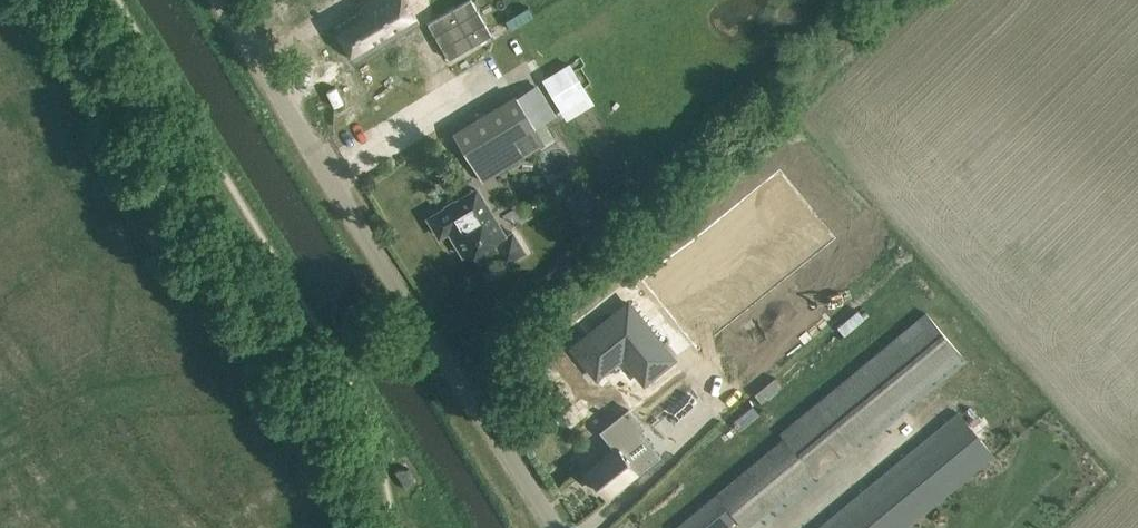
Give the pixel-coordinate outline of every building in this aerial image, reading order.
[(330,29),(352,65),(393,41),(394,43),(401,39),(400,37),(422,24),(417,15),(418,15),(415,9),(414,10),(408,0),(372,0),(359,8),(360,11),(330,29)] [(445,5),(470,48),(506,26),(491,0),(454,0),(445,5)] [(454,133),(482,180),(545,142),(516,95),(454,133)] [(497,250),(505,263),(525,251),(513,231),(506,235),(477,188),(429,217),(440,235),(449,230),(464,254),(472,250),(479,261),(497,250)] [(572,346),(580,356),(592,346),(609,367),(623,356),(645,383),(670,362),(648,335),(653,331),(629,300),(572,346)] [(961,355),(926,312),(781,432),(785,437),(674,527),(723,527),(737,517),(745,527),(806,477),(810,481),(817,476),(817,474),(961,355)] [(662,438),(676,427),(657,403),(643,414),(662,438)] [(993,454),(958,412),(818,527),(904,527),(993,454)] [(617,446),(605,455),(588,469),(606,493),(635,469),(630,463),(647,449),(636,435),(619,449),(617,446)] [(397,467),(393,469),(405,487),(408,485),(414,475),(409,466),(397,467)]
